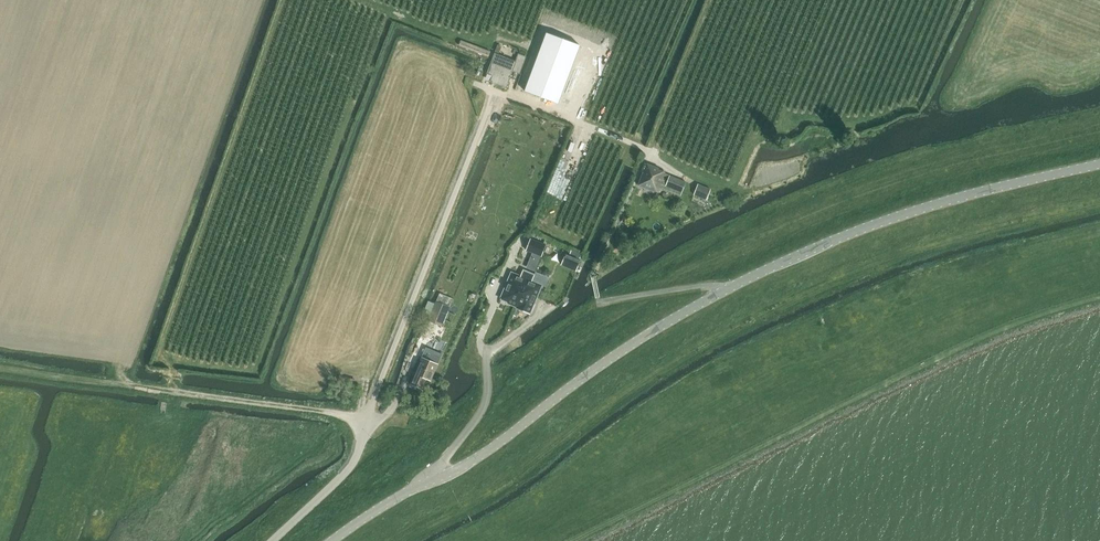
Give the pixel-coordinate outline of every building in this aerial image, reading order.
[(580,46),(547,33),(525,88),(558,101),(580,46)] [(495,54),(487,74),(493,76),(491,82),(506,88),(513,71),(520,73),(526,57),(519,54),(516,61),(495,54)] [(658,187),(680,195),(685,182),(663,174),(664,172),(658,170),(659,168),(644,163),(641,172),(643,172),(638,185),(656,192),(658,187)] [(706,200),(711,189),(699,184),(695,195),(706,200)] [(546,245),(531,239),(526,250),(542,257),(546,245)] [(532,272),(536,262),(519,253),(514,263),(532,272)] [(580,259),(566,253),(561,265),(576,271),(580,259)] [(551,258),(543,276),(550,279),(557,261),(551,258)] [(550,278),(556,281),(563,268),(557,265),(550,278)] [(511,272),(500,299),(507,302),(506,303),(515,306),(529,272),(523,270),(521,276),(511,272)] [(529,272),(515,306),(516,307),(516,308),(530,314),(542,285),(532,281),(534,274),(529,272)] [(436,301),(429,320),(442,325),(446,315),(450,307),(436,301)] [(438,363),(441,357),(432,353),(429,360),(421,356),(409,384),(423,390),(427,379),(431,381),(439,364),(438,363)]
